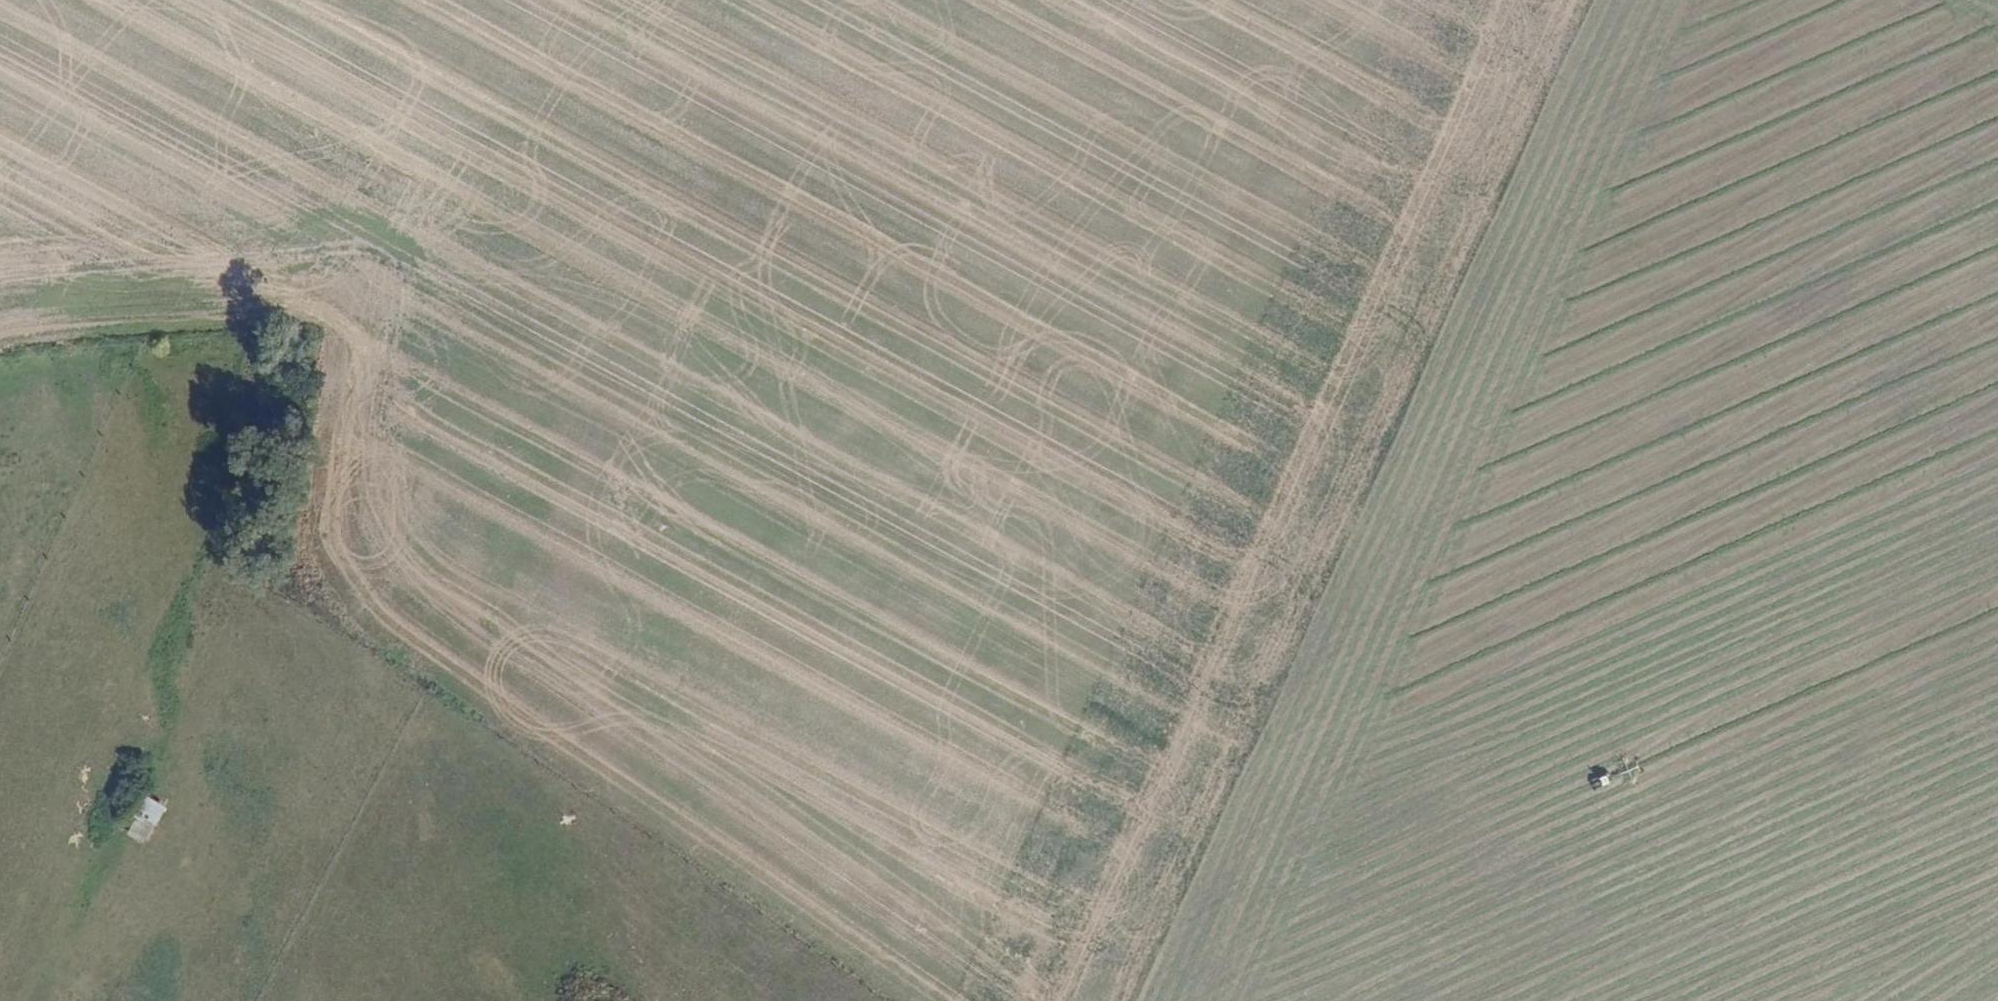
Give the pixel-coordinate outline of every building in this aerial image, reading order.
[(145,795),(125,834),(147,846),(168,807),(145,795)]
